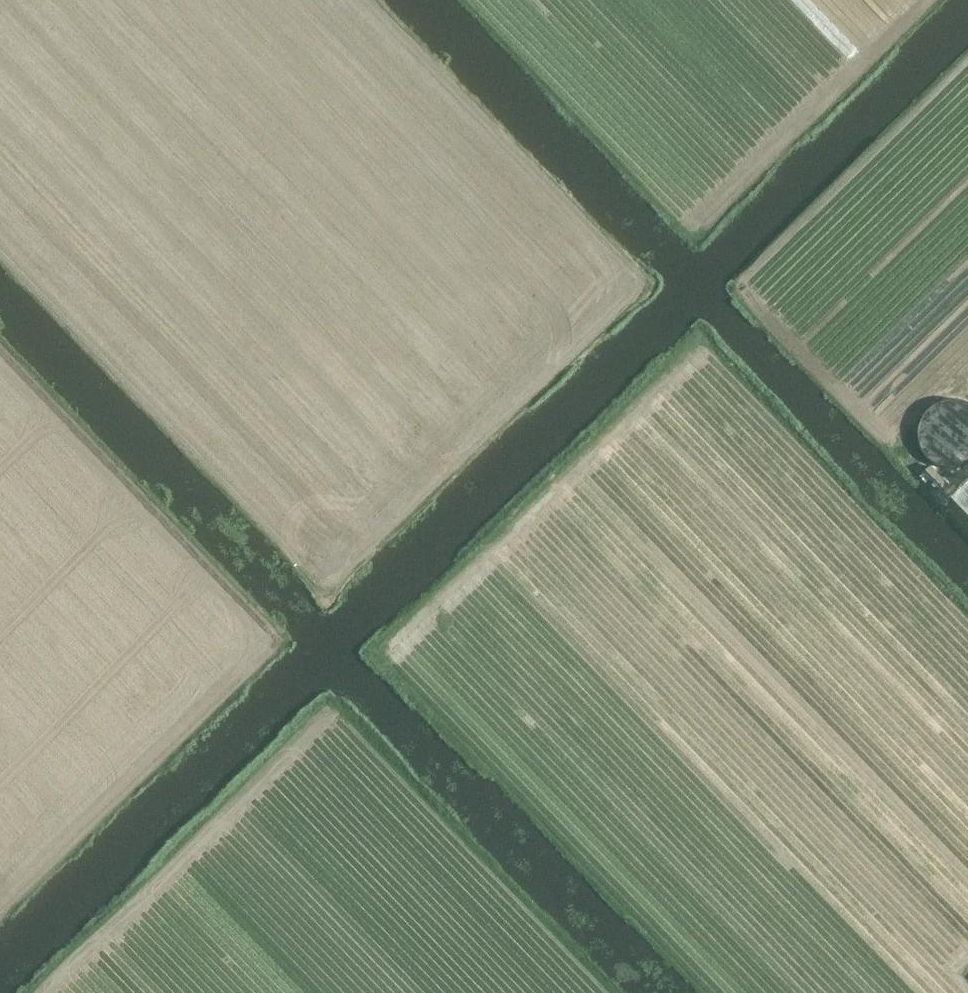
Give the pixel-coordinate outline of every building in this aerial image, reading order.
[(951,498),(967,515),(967,482),(951,498)]
